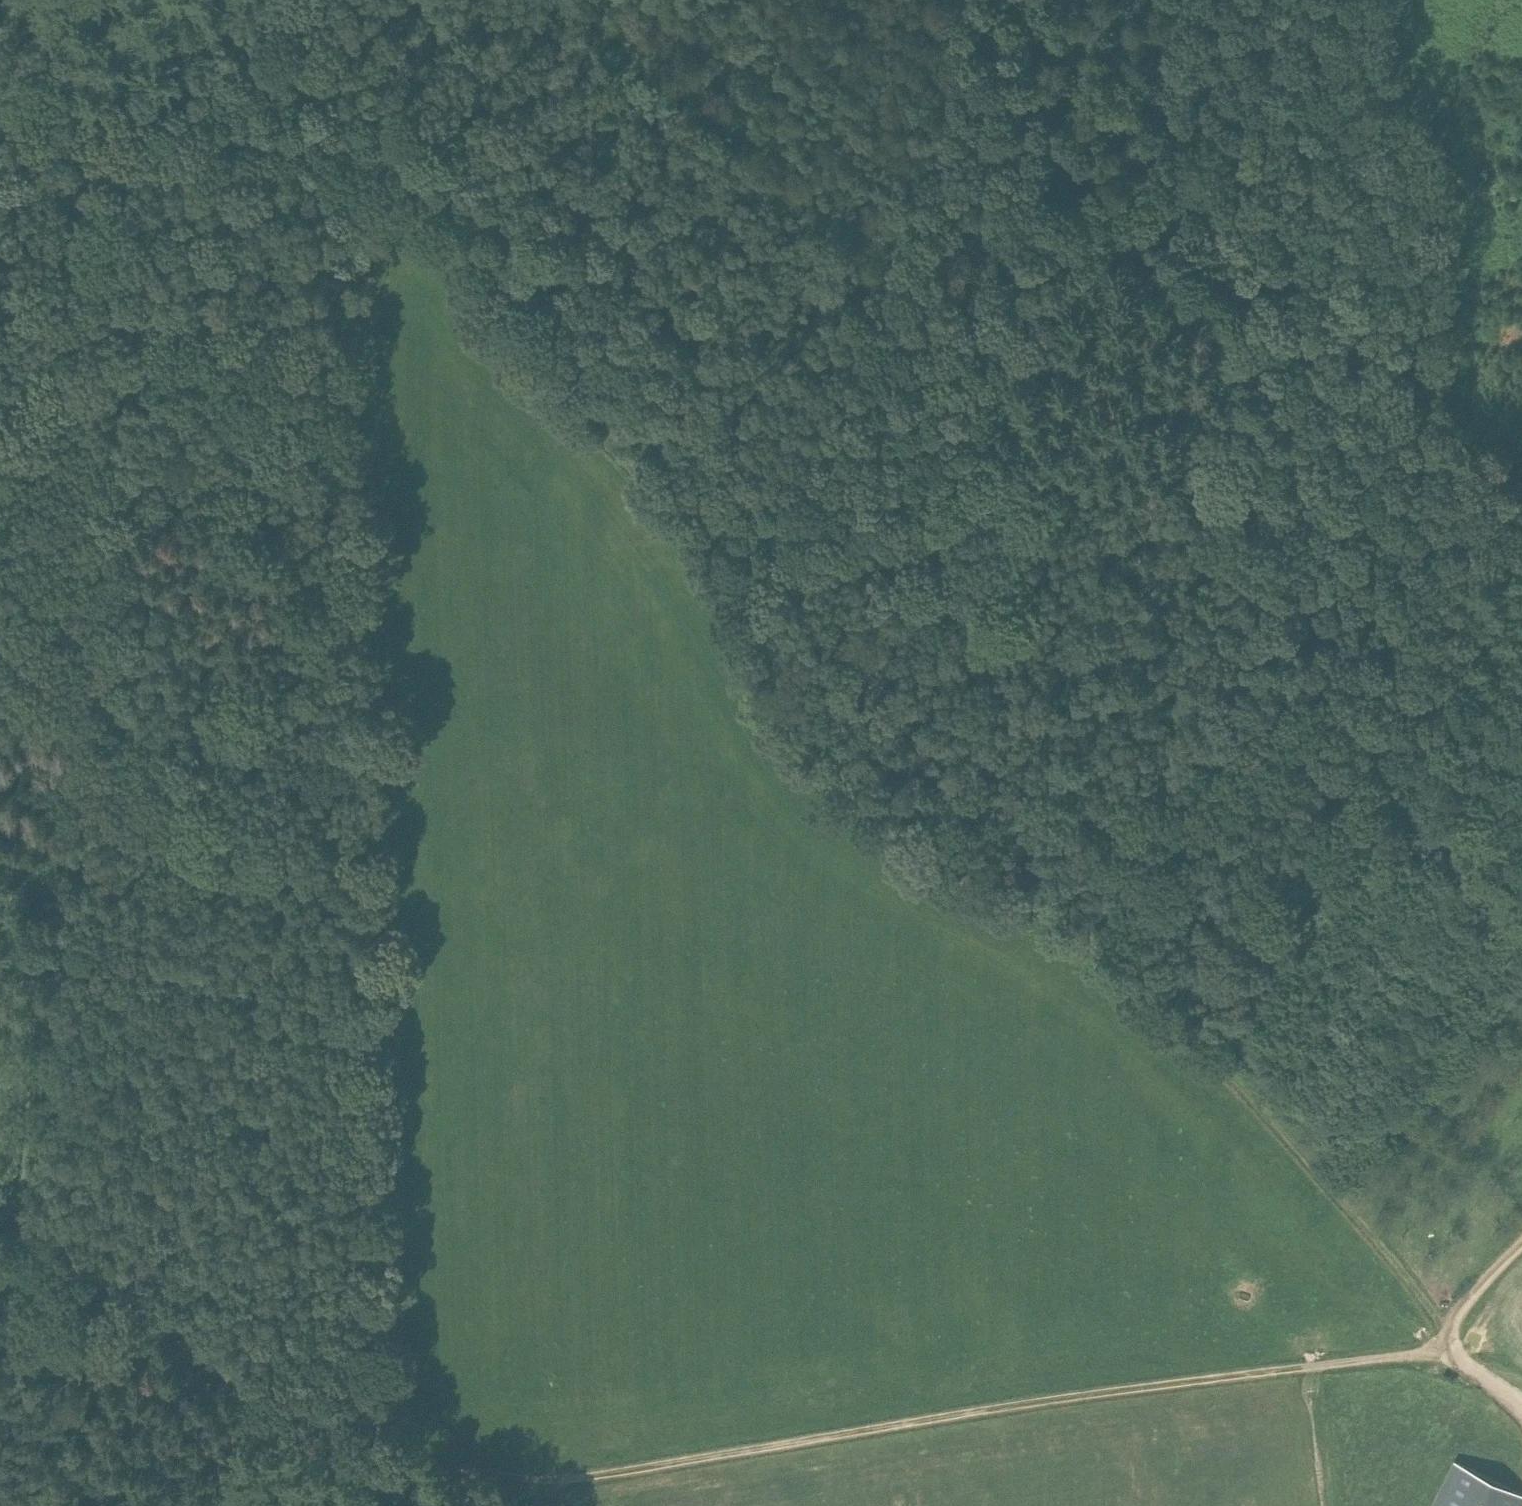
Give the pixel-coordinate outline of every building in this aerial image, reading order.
[(1454,1460),(1432,1505),(1521,1505),(1521,1494),(1454,1460)]
